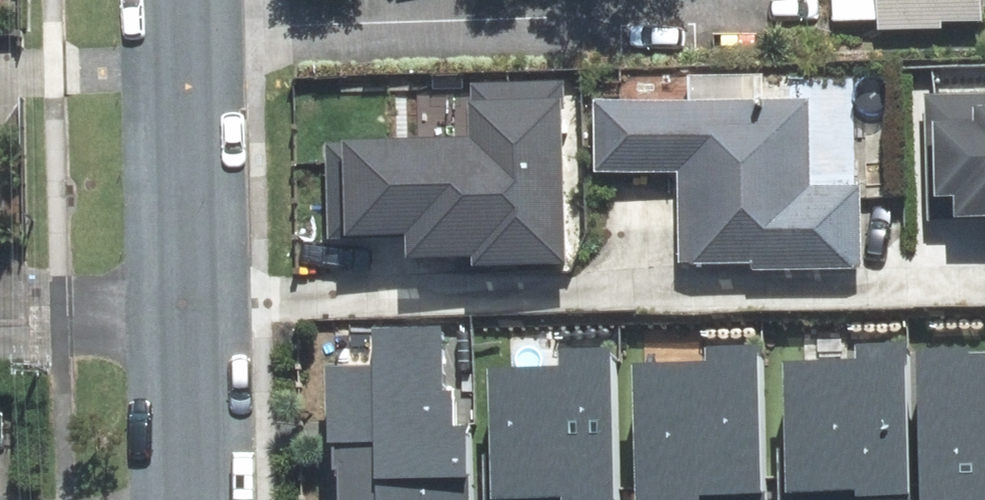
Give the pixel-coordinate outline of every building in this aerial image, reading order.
[(856,24),(982,23),(982,15),(984,15),(984,0),(856,0),(856,24)] [(561,276),(557,101),(477,103),(479,154),(330,158),(332,241),(366,240),(366,251),(404,250),(404,262),(471,260),(471,278),(561,276)] [(928,113),(931,227),(984,225),(984,112),(928,113)] [(796,116),(598,121),(599,179),(682,177),(684,273),(855,269),(854,200),(798,201),(796,116)] [(384,325),(385,362),(336,363),(338,467),(350,467),(351,499),(460,499),(460,478),(481,477),(480,423),(462,423),(461,389),(454,389),(452,323),(384,325)] [(861,357),(796,359),(800,491),(868,489),(868,498),(913,497),(909,340),(861,342),(861,357)] [(571,349),(571,368),(503,370),(507,499),(574,496),(574,499),(625,499),(620,347),(571,349)] [(716,348),(716,360),(645,361),(648,499),(710,499),(710,494),(769,493),(766,347),(716,348)] [(928,350),(930,499),(984,499),(984,349),(928,350)]
